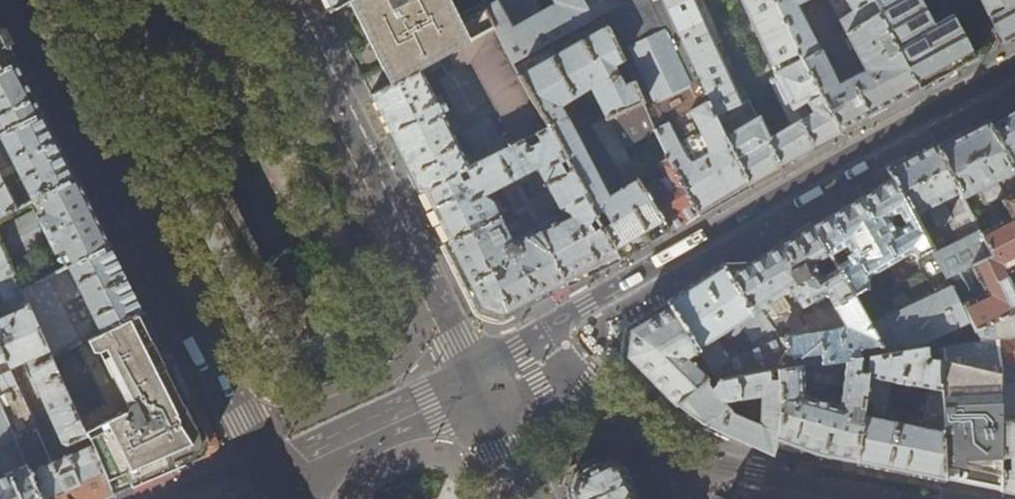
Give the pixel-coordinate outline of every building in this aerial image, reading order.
[(215,12),(233,3),(232,0),(209,0),(215,12)] [(328,12),(348,0),(322,0),(328,12)] [(354,8),(392,84),(494,28),(513,63),(601,15),(628,0),(501,0),(483,11),(477,0),(350,0),(354,8)] [(601,15),(641,102),(656,132),(659,140),(680,183),(698,214),(702,211),(727,196),(747,183),(662,0),(628,0),(601,15)] [(747,183),(779,162),(784,160),(837,131),(776,0),(741,0),(778,78),(772,82),(792,126),(768,140),(701,0),(662,0),(747,183)] [(916,90),(877,12),(878,11),(872,0),(829,0),(850,41),(846,43),(852,54),(856,53),(864,69),(836,84),(796,4),(804,0),(776,0),(837,131),(864,117),(916,90)] [(916,90),(966,63),(974,58),(944,2),(925,13),(919,0),(872,0),(878,11),(877,12),(916,90)] [(983,8),(1002,44),(1014,37),(1014,0),(979,0),(983,8)] [(621,148),(607,118),(641,102),(601,15),(513,63),(547,126),(618,257),(645,242),(668,229),(640,185),(637,180),(621,148)] [(18,62),(0,26),(0,71),(18,62)] [(104,34),(109,46),(122,40),(117,27),(104,34)] [(534,133),(547,126),(513,63),(494,28),(392,84),(371,96),(393,142),(418,191),(460,170),(467,166),(495,152),(522,139),(534,133)] [(43,112),(38,103),(18,62),(0,71),(0,134),(43,112)] [(621,148),(656,132),(641,102),(607,118),(621,148)] [(1014,170),(1014,171),(1014,107),(988,122),(1014,170)] [(43,112),(0,134),(0,218),(29,203),(76,178),(59,143),(43,112)] [(945,142),(937,147),(961,197),(979,187),(986,201),(1002,193),(996,179),(1014,170),(988,122),(987,121),(945,142)] [(618,257),(547,126),(534,133),(538,142),(535,142),(532,143),(530,145),(529,147),(525,145),(522,139),(495,152),(513,185),(529,177),(527,172),(536,168),(558,208),(569,211),(571,217),(556,225),(553,220),(546,218),(538,221),(530,203),(524,205),(566,285),(593,270),(618,257)] [(644,182),(640,185),(668,229),(669,232),(683,223),(698,214),(680,183),(659,140),(645,148),(655,166),(652,167),(660,180),(647,187),(644,182)] [(937,147),(935,144),(910,157),(887,169),(893,179),(931,249),(946,276),(990,254),(979,232),(961,197),(937,147)] [(513,185),(495,152),(467,166),(472,176),(465,180),(460,170),(418,191),(431,217),(445,244),(523,205),(513,185)] [(0,227),(0,237),(11,261),(49,242),(54,253),(59,251),(67,267),(110,245),(86,199),(81,189),(76,178),(29,203),(33,210),(0,227)] [(857,200),(812,226),(828,253),(836,267),(852,294),(868,285),(867,275),(909,252),(916,257),(931,249),(893,179),(857,200)] [(979,232),(990,254),(946,276),(966,315),(975,330),(1014,310),(1014,190),(1001,198),(1009,215),(979,232)] [(542,297),(566,285),(524,205),(523,205),(445,244),(478,311),(489,314),(502,318),(542,297)] [(816,260),(828,253),(812,226),(779,245),(746,264),(731,273),(760,307),(769,301),(792,287),(803,304),(828,291),(835,304),(852,294),(836,267),(824,273),(816,260)] [(11,316),(0,321),(0,410),(40,498),(104,498),(112,495),(52,357),(23,290),(11,261),(0,237),(0,290),(11,316)] [(135,296),(110,245),(67,267),(23,290),(52,357),(143,311),(135,296)] [(946,276),(931,249),(916,257),(919,272),(879,295),(868,285),(852,294),(885,354),(895,353),(966,315),(946,276)] [(667,301),(669,304),(672,308),(698,348),(707,362),(713,371),(718,379),(778,370),(809,365),(760,307),(731,273),(723,264),(673,297),(667,301)] [(852,294),(835,304),(834,305),(845,323),(835,328),(807,333),(800,316),(791,313),(778,312),(775,315),(771,308),(769,301),(760,307),(809,365),(869,357),(885,354),(852,294)] [(628,356),(631,331),(672,308),(669,304),(626,328),(624,343),(622,357),(653,388),(657,385),(628,356)] [(686,355),(698,348),(672,308),(631,331),(628,356),(657,385),(665,393),(675,403),(713,371),(707,362),(699,369),(686,355)] [(979,340),(999,337),(1004,368),(1002,475),(1002,491),(1014,493),(1014,310),(975,330),(979,340)] [(143,311),(52,357),(112,495),(129,488),(184,464),(181,458),(210,445),(202,428),(189,402),(176,377),(143,311)] [(937,346),(938,361),(943,461),(973,468),(1002,475),(1004,368),(999,337),(979,340),(937,346)] [(929,359),(927,348),(895,353),(885,354),(869,357),(855,462),(894,469),(944,479),(943,461),(938,361),(929,359)] [(869,357),(809,365),(778,370),(778,432),(776,439),(812,452),(817,454),(855,462),(869,357)] [(778,432),(778,370),(718,379),(713,371),(675,403),(703,424),(736,439),(772,455),(776,439),(778,432)] [(193,401),(189,402),(202,428),(206,426),(193,401)] [(0,410),(0,498),(40,498),(0,410)] [(621,461),(606,456),(589,465),(572,474),(567,488),(573,498),(638,498),(621,461)]
